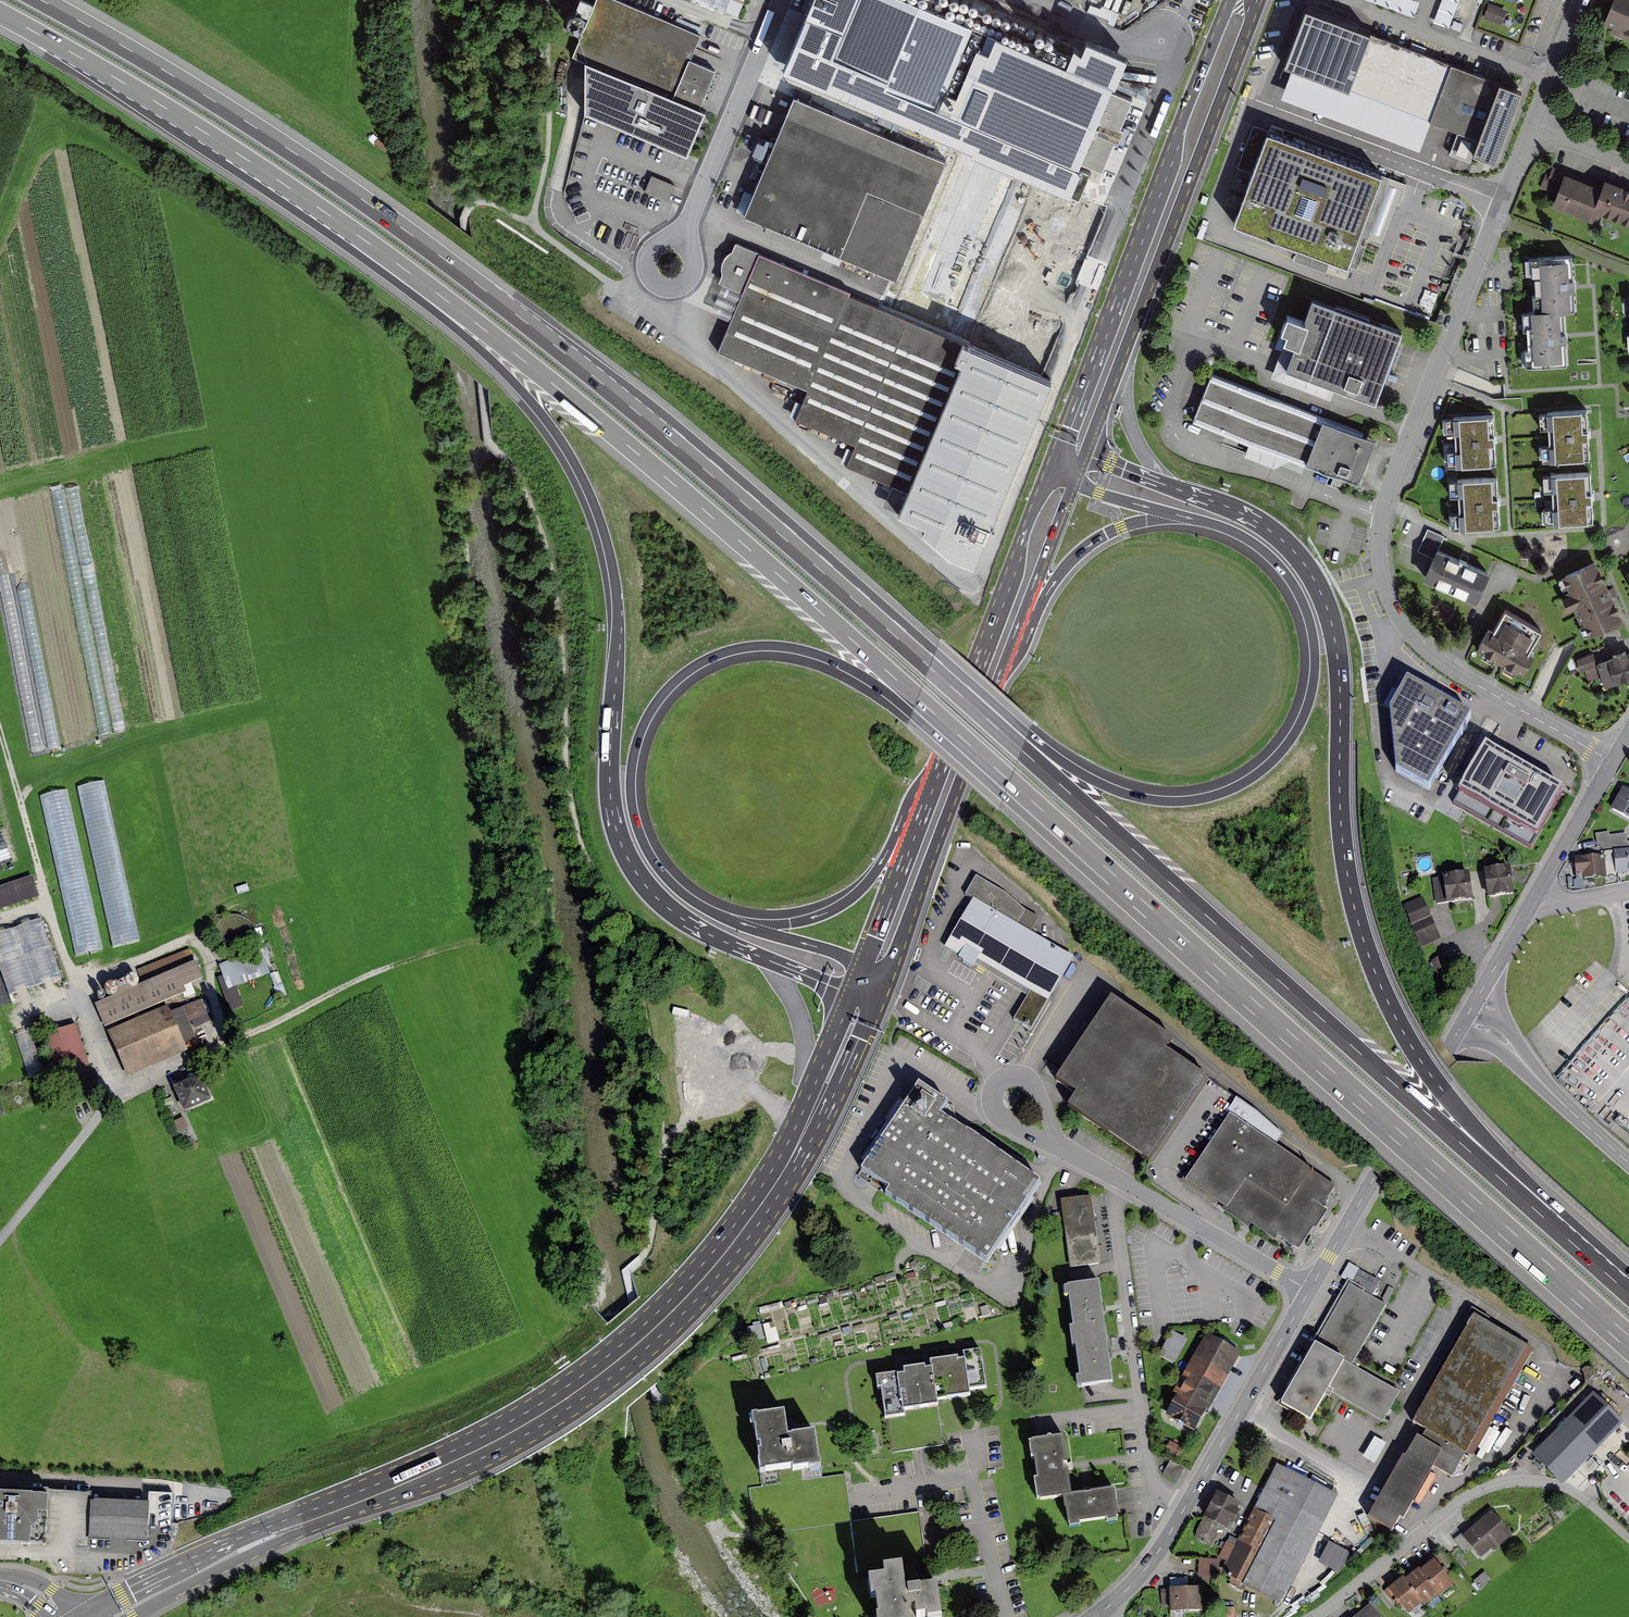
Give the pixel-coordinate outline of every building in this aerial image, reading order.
[(614,0),(597,0),(573,57),(586,62),(699,110),(715,72),(689,61),(700,36),(614,0)] [(731,0),(689,0),(727,13),(731,0)] [(1120,126),(1132,98),(1110,88),(1113,82),(1115,83),(1128,54),(1087,37),(1082,50),(1075,43),(1067,62),(921,0),(855,0),(820,82),(973,147),(972,150),(1081,196),(1091,172),(1084,168),(1084,166),(1078,164),(1080,160),(1101,169),(1114,141),(1117,142),(1123,128),(1120,126)] [(1413,17),(1420,1),(1417,0),(1367,0),(1413,17)] [(1449,28),(1460,0),(1441,0),(1433,22),(1449,28)] [(1606,25),(1628,34),(1628,0),(1616,0),(1606,25)] [(1504,25),(1508,10),(1489,4),(1485,20),(1504,25)] [(1474,149),(1495,157),(1522,87),(1499,78),(1498,81),(1306,7),(1284,63),(1456,129),(1447,152),(1469,160),(1474,149)] [(699,110),(586,62),(585,114),(687,157),(706,113),(699,110)] [(946,161),(794,97),(743,215),(896,279),(946,161)] [(1268,130),(1233,221),(1235,222),(1330,258),(1347,264),(1354,245),(1382,173),(1268,130)] [(1550,169),(1541,191),(1555,196),(1551,207),(1594,224),(1597,215),(1628,228),(1628,191),(1609,183),(1606,192),(1550,169)] [(675,186),(652,178),(646,194),(669,202),(675,186)] [(1325,271),(1330,258),(1235,222),(1241,231),(1296,251),(1293,259),(1325,271)] [(1053,378),(739,244),(722,284),(748,296),(724,354),(811,391),(798,421),(857,446),(849,466),(895,485),(888,504),(938,525),(936,532),(964,553),(979,559),(1053,378)] [(1574,287),(1572,255),(1534,257),(1537,312),(1563,311),(1575,310),(1574,287)] [(1312,297),(1303,320),(1293,316),(1284,340),(1285,340),(1295,343),(1285,368),(1335,386),(1376,402),(1386,374),(1402,331),(1312,297)] [(1563,311),(1537,312),(1525,313),(1529,367),(1567,365),(1565,335),(1563,311)] [(1295,343),(1285,340),(1271,376),(1330,399),(1335,386),(1285,368),(1295,343)] [(1358,481),(1375,439),(1210,374),(1193,417),(1358,481)] [(1588,435),(1587,410),(1547,412),(1550,461),(1590,459),(1588,435)] [(1456,466),(1496,464),(1495,439),(1493,415),(1454,417),(1456,466)] [(1554,524),(1593,521),(1592,497),(1590,472),(1551,475),(1554,524)] [(1460,529),(1500,527),(1498,502),(1497,477),(1457,479),(1460,529)] [(1309,499),(1294,492),(1289,505),(1304,511),(1309,499)] [(1432,557),(1437,547),(1439,548),(1445,536),(1428,528),(1418,550),(1432,557)] [(1423,577),(1476,601),(1490,571),(1463,559),(1439,548),(1437,547),(1432,557),(1423,577)] [(1589,634),(1623,619),(1596,559),(1562,574),(1589,634)] [(1550,632),(1512,612),(1501,631),(1494,627),(1482,649),(1533,677),(1544,657),(1538,654),(1550,632)] [(1607,658),(1615,683),(1628,678),(1628,651),(1627,652),(1626,649),(1611,654),(1613,657),(1607,658)] [(1597,652),(1583,656),(1590,680),(1604,675),(1597,652)] [(1429,791),(1471,717),(1407,680),(1389,711),(1395,772),(1429,791)] [(1562,794),(1483,748),(1451,803),(1531,849),(1562,794)] [(104,782),(77,788),(113,948),(140,942),(104,782)] [(1625,788),(1613,810),(1628,819),(1628,791),(1625,788)] [(40,797),(76,957),(103,951),(67,791),(40,797)] [(1614,849),(1616,872),(1628,871),(1628,848),(1614,849)] [(1603,855),(1575,858),(1577,877),(1605,875),(1603,855)] [(1484,870),(1488,899),(1514,895),(1510,866),(1484,870)] [(1447,905),(1473,901),(1469,873),(1443,876),(1443,878),(1432,879),(1436,905),(1447,903),(1447,905)] [(977,879),(967,896),(976,901),(948,949),(1030,996),(1018,1017),(1037,1028),(1078,958),(1023,926),(1030,913),(1009,897),(977,879)] [(39,901),(33,880),(0,890),(0,912),(39,901)] [(1427,900),(1406,908),(1421,946),(1442,938),(1427,900)] [(9,996),(61,978),(41,920),(0,934),(0,970),(9,996)] [(191,949),(137,970),(143,985),(94,1006),(102,1023),(104,1028),(186,993),(184,987),(203,979),(191,949)] [(230,1013),(244,1009),(238,987),(271,978),(264,955),(218,968),(230,1013)] [(1443,957),(1431,963),(1437,976),(1449,971),(1443,957)] [(171,1006),(111,1031),(130,1077),(190,1052),(189,1049),(200,1044),(192,1024),(211,1016),(203,999),(173,1012),(171,1006)] [(1111,1000),(1055,1082),(1076,1096),(1067,1108),(1149,1163),(1206,1079),(1166,1052),(1173,1041),(1111,1000)] [(56,1083),(62,1081),(68,1098),(96,1089),(76,1025),(41,1036),(56,1083)] [(38,1031),(19,1034),(28,1079),(47,1075),(38,1031)] [(173,1089),(184,1114),(211,1102),(199,1077),(173,1089)] [(952,1104),(922,1084),(863,1171),(890,1189),(886,1195),(989,1264),(1043,1184),(943,1117),(952,1104)] [(1283,1136),(1257,1114),(1236,1099),(1226,1113),(1230,1115),(1275,1147),(1283,1136)] [(1225,1208),(1222,1211),(1248,1229),(1251,1225),(1275,1241),(1278,1237),(1298,1251),(1313,1228),(1315,1230),(1327,1212),(1321,1208),(1335,1187),(1275,1147),(1230,1115),(1185,1181),(1225,1208)] [(1070,1269),(1100,1264),(1091,1197),(1061,1201),(1070,1269)] [(1387,1303),(1351,1282),(1281,1403),(1310,1420),(1326,1393),(1330,1395),(1332,1390),(1384,1420),(1401,1390),(1353,1363),(1387,1303)] [(1102,1284),(1069,1289),(1081,1387),(1114,1382),(1102,1284)] [(1532,1351),(1472,1317),(1412,1423),(1419,1427),(1368,1515),(1394,1530),(1432,1465),(1451,1477),(1465,1451),(1472,1455),(1532,1351)] [(1161,1357),(1178,1363),(1188,1333),(1171,1328),(1161,1357)] [(1220,1387),(1238,1353),(1204,1335),(1186,1369),(1220,1387)] [(898,1371),(875,1374),(877,1390),(883,1390),(886,1417),(904,1415),(903,1409),(937,1404),(936,1399),(970,1394),(969,1390),(987,1388),(982,1349),(956,1353),(929,1357),(930,1362),(928,1362),(902,1366),(903,1370),(898,1371)] [(1168,1411),(1195,1428),(1212,1402),(1185,1384),(1168,1411)] [(1622,1422),(1592,1393),(1535,1452),(1565,1481),(1622,1422)] [(783,1412),(753,1417),(761,1473),(822,1464),(817,1431),(804,1433),(786,1436),(783,1412)] [(1364,1454),(1375,1460),(1386,1440),(1375,1434),(1364,1454)] [(1067,1439),(1034,1443),(1040,1501),(1068,1498),(1074,1497),(1070,1466),(1067,1439)] [(1163,1473),(1176,1481),(1185,1465),(1172,1458),(1163,1473)] [(1229,1561),(1224,1569),(1286,1602),(1342,1495),(1280,1463),(1237,1547),(1228,1542),(1221,1557),(1229,1561)] [(63,1474),(62,1481),(81,1486),(83,1480),(63,1474)] [(92,1491),(102,1491),(102,1479),(93,1479),(92,1491)] [(1247,1505),(1221,1491),(1195,1533),(1198,1540),(1202,1544),(1210,1544),(1217,1538),(1219,1534),(1216,1531),(1219,1524),(1232,1529),(1247,1505)] [(1068,1498),(1071,1527),(1124,1522),(1121,1492),(1068,1498)] [(0,1494),(0,1542),(54,1544),(56,1496),(0,1494)] [(153,1508),(95,1504),(93,1537),(150,1541),(153,1508)] [(1493,1509),(1462,1533),(1481,1558),(1512,1533),(1493,1509)] [(1330,1539),(1319,1561),(1340,1571),(1350,1549),(1330,1539)] [(1217,1559),(1200,1559),(1200,1576),(1217,1576),(1217,1559)] [(1402,1576),(1389,1587),(1409,1612),(1422,1602),(1424,1605),(1439,1593),(1443,1598),(1458,1585),(1438,1561),(1426,1570),(1422,1565),(1405,1579),(1402,1576)] [(869,1579),(872,1599),(875,1598),(878,1616),(910,1616),(909,1611),(916,1610),(917,1616),(942,1616),(938,1587),(906,1591),(903,1566),(884,1568),(885,1577),(869,1579)] [(1205,1589),(1159,1591),(1160,1613),(1206,1611),(1205,1589)] [(1236,1607),(1224,1606),(1223,1616),(1235,1616),(1236,1607)] [(1359,1616),(1383,1616),(1374,1606),(1359,1616)]
